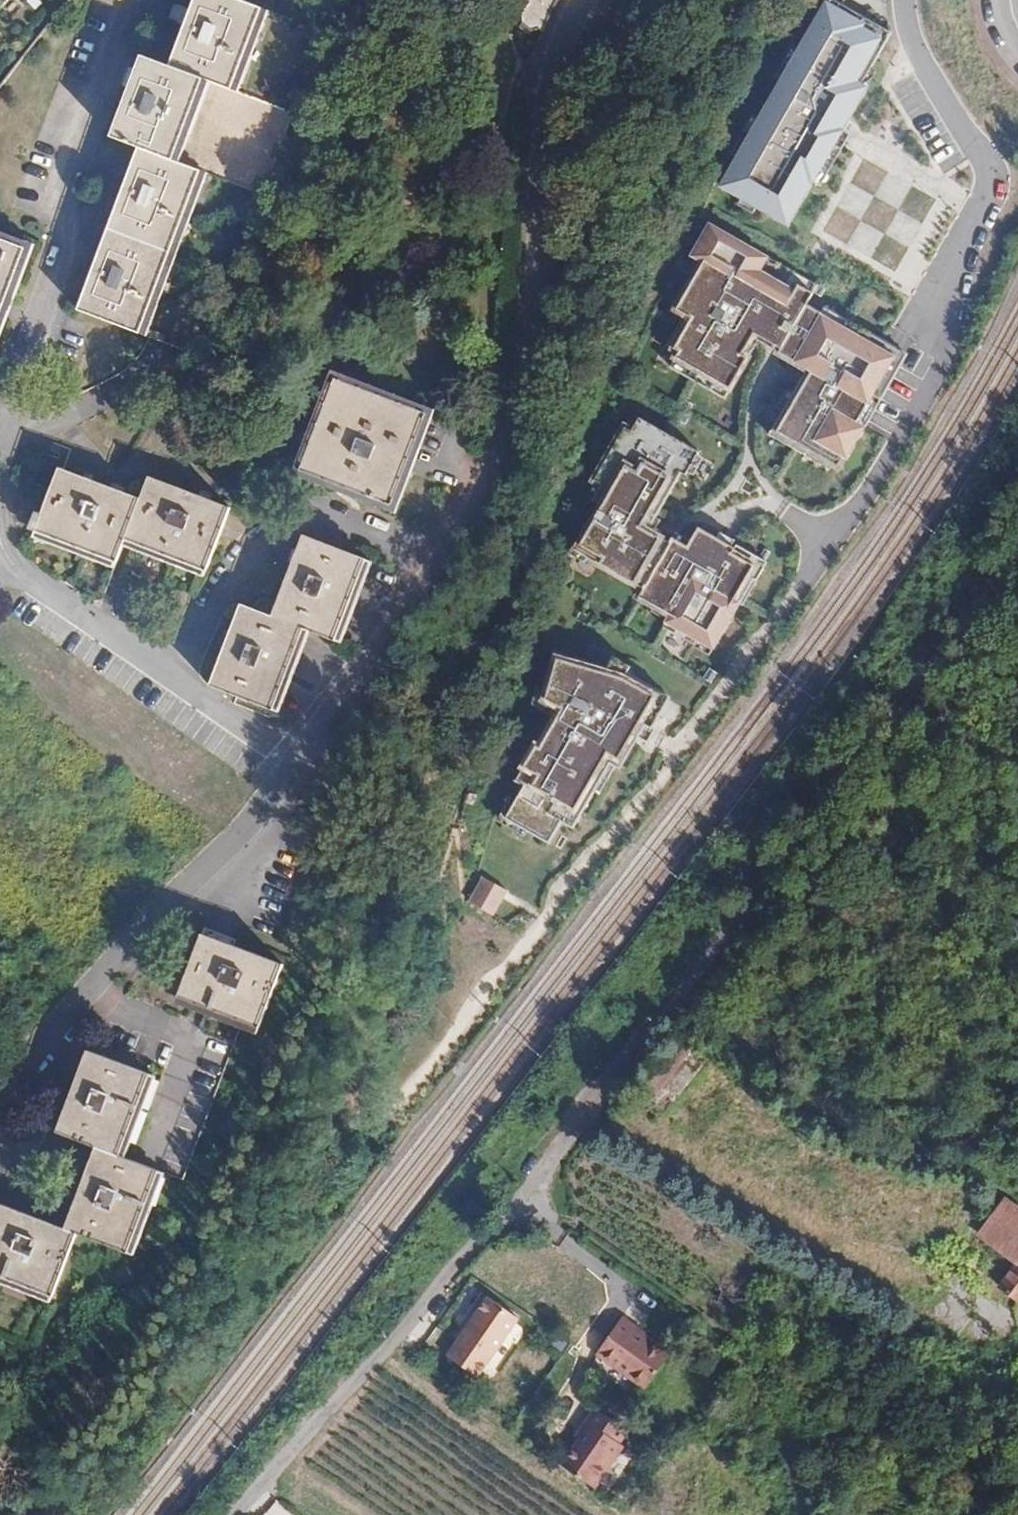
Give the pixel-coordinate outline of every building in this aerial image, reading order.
[(10,0),(0,0),(0,11),(10,0)] [(208,81),(235,91),(267,8),(245,0),(197,0),(192,14),(172,67),(208,81)] [(534,25),(552,24),(565,0),(530,0),(526,5),(529,21),(534,25)] [(720,184),(792,225),(845,132),(873,85),(863,79),(891,31),(841,3),(836,0),(826,0),(720,184)] [(140,147),(177,162),(208,81),(172,67),(143,56),(138,68),(112,137),(140,147)] [(108,231),(172,255),(203,172),(177,162),(140,147),(129,176),(108,231)] [(797,360),(828,308),(813,299),(818,290),(802,281),(797,291),(760,270),(768,256),(715,226),(699,254),(707,258),(679,307),(695,316),(678,345),(683,348),(679,355),(734,386),(752,354),(745,350),(756,331),(778,343),(785,347),(782,352),(797,360)] [(172,255),(108,231),(98,256),(77,310),(141,334),(172,255)] [(0,237),(0,337),(11,307),(34,250),(0,237)] [(828,308),(797,360),(811,368),(806,378),(778,427),(842,464),(867,420),(864,418),(872,403),(878,407),(908,354),(828,308)] [(436,419),(343,384),(308,475),(401,511),(422,454),(436,419)] [(646,585),(674,537),(650,523),(652,519),(680,467),(688,471),(698,453),(638,420),(632,431),(624,427),(587,493),(604,502),(582,543),(608,557),(604,563),(646,585)] [(130,547),(145,504),(108,490),(62,474),(39,536),(122,567),(130,547)] [(145,504),(130,547),(213,577),(236,514),(191,497),(153,484),(145,504)] [(674,537),(646,585),(640,596),(673,614),(668,624),(715,649),(764,559),(721,536),(706,527),(695,548),(674,537)] [(279,625),(309,636),(343,648),(373,568),(309,544),(304,557),(279,625)] [(309,636),(279,625),(246,613),(240,628),(216,693),(279,716),(309,636)] [(629,670),(557,652),(542,696),(559,707),(519,779),(526,784),(507,817),(549,842),(562,821),(574,828),(613,759),(624,764),(646,729),(666,692),(629,670)] [(483,876),(469,902),(495,916),(509,889),(483,876)] [(281,968),(204,939),(180,1003),(197,1009),(257,1032),(281,968)] [(123,1156),(154,1074),(89,1050),(74,1090),(58,1132),(98,1147),(123,1156)] [(679,1065),(664,1054),(644,1078),(658,1090),(679,1065)] [(123,1156),(98,1147),(82,1190),(67,1230),(82,1235),(133,1254),(163,1171),(123,1156)] [(1014,1197),(986,1230),(1017,1257),(1017,1200),(1014,1197)] [(67,1230),(20,1212),(0,1205),(0,1278),(58,1299),(82,1235),(67,1230)] [(1005,1286),(1017,1296),(1017,1271),(1005,1286)] [(475,1375),(516,1315),(484,1293),(443,1353),(475,1375)] [(638,1328),(640,1325),(626,1316),(600,1356),(651,1389),(675,1352),(638,1328)] [(633,1431),(600,1408),(591,1421),(595,1424),(585,1439),(566,1466),(599,1489),(629,1446),(624,1443),(633,1431)] [(585,1439),(595,1424),(591,1421),(580,1436),(585,1439)]
